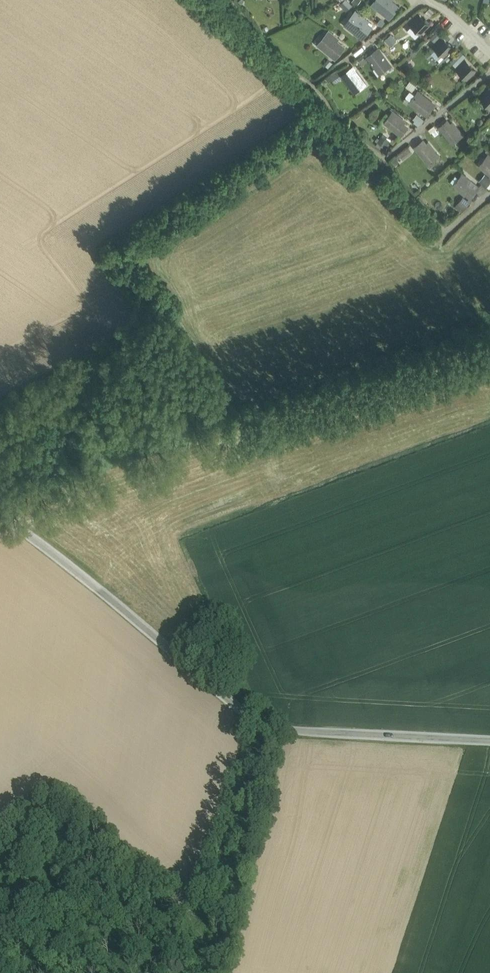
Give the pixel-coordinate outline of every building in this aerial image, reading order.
[(374,5),(389,17),(398,6),(391,1),(391,0),(378,0),(374,5)] [(372,24),(355,11),(354,13),(355,14),(347,25),(362,37),(372,24)] [(431,25),(419,14),(409,24),(421,36),(431,25)] [(339,38),(329,30),(327,33),(329,35),(320,45),(335,57),(344,46),(337,41),(339,38)] [(390,31),(383,37),(389,44),(396,38),(390,31)] [(454,48),(442,36),(432,47),(444,58),(454,48)] [(378,48),(368,56),(377,69),(383,65),(386,68),(390,64),(378,48)] [(448,63),(455,68),(465,54),(458,50),(448,63)] [(477,71),(465,59),(455,70),(467,81),(477,71)] [(354,74),(351,69),(342,75),(352,88),(358,83),(361,86),(365,83),(357,72),(354,74)] [(478,98),(489,109),(489,86),(478,98)] [(434,104),(418,91),(410,102),(426,114),(434,104)] [(404,120),(393,111),(389,116),(392,118),(388,124),(401,134),(407,126),(402,122),(404,120)] [(417,112),(412,117),(418,123),(423,119),(417,112)] [(447,121),(439,127),(450,140),(456,135),(458,138),(462,135),(454,124),(451,126),(447,121)] [(382,133),(377,140),(384,145),(389,137),(382,133)] [(429,143),(427,145),(423,140),(415,146),(428,162),(438,153),(429,143)] [(401,157),(412,152),(408,145),(397,150),(401,157)] [(489,186),(489,177),(484,172),(478,179),(489,188),(489,186)] [(478,186),(463,174),(459,178),(462,181),(457,187),(470,197),(478,186)] [(463,197),(459,203),(464,208),(469,202),(463,197)]
